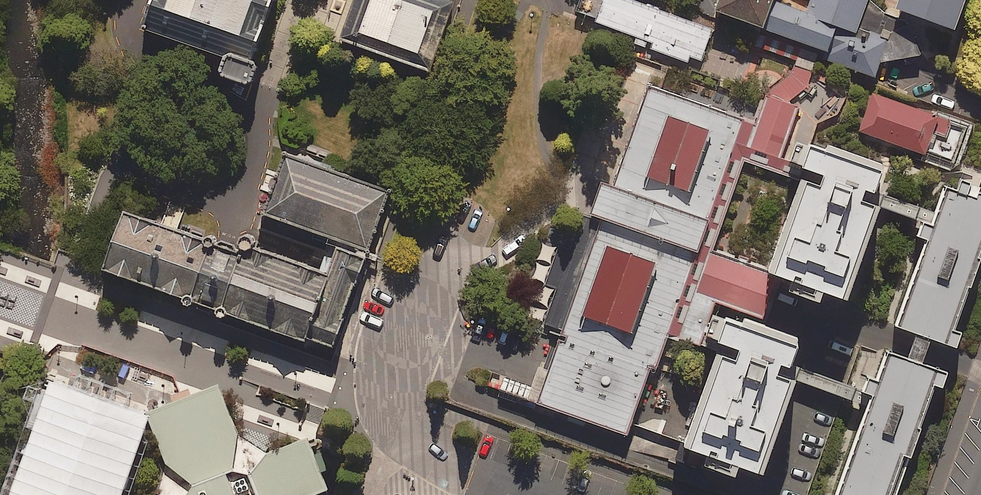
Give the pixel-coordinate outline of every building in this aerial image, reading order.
[(144,30),(250,67),(274,0),(154,0),(144,30)] [(340,42),(429,74),(453,5),(440,0),(355,0),(340,42)] [(632,0),(580,0),(575,12),(598,20),(597,23),(654,43),(652,50),(688,63),(690,57),(702,61),(713,29),(632,0)] [(716,14),(765,31),(775,2),(776,0),(721,0),(716,14)] [(807,13),(775,2),(765,31),(829,54),(827,61),(876,77),(881,64),(922,56),(908,22),(885,13),(870,0),(811,0),(807,13)] [(897,12),(956,33),(968,0),(901,0),(897,12)] [(796,61),(800,49),(759,35),(755,46),(796,61)] [(742,120),(648,87),(613,187),(601,183),(596,198),(590,214),(602,218),(538,403),(627,434),(650,366),(656,368),(742,120)] [(939,116),(872,92),(859,130),(925,154),(939,116)] [(886,167),(811,142),(768,270),(842,295),(886,167)] [(273,194),(267,210),(370,248),(392,189),(286,150),(277,173),(267,169),(260,189),(273,194)] [(947,186),(897,324),(957,345),(980,277),(980,193),(980,192),(980,189),(980,186),(961,179),(957,189),(947,186)] [(308,336),(331,272),(246,242),(244,248),(226,242),(216,239),(205,235),(187,228),(179,225),(125,207),(103,267),(205,303),(308,339),(308,336)] [(331,272),(308,336),(335,345),(368,257),(340,247),(331,272)] [(711,475),(743,486),(747,475),(769,483),(801,387),(785,382),(788,372),(798,375),(805,352),(733,328),(725,350),(748,358),(744,369),(728,364),(697,459),(714,465),(711,475)] [(886,350),(836,494),(906,494),(948,372),(886,350)] [(147,411),(167,463),(158,494),(157,494),(314,494),(323,491),(329,489),(309,436),(304,438),(266,452),(239,435),(220,384),(147,411)] [(68,389),(50,440),(42,437),(25,485),(31,487),(28,494),(109,494),(138,414),(68,389)]
